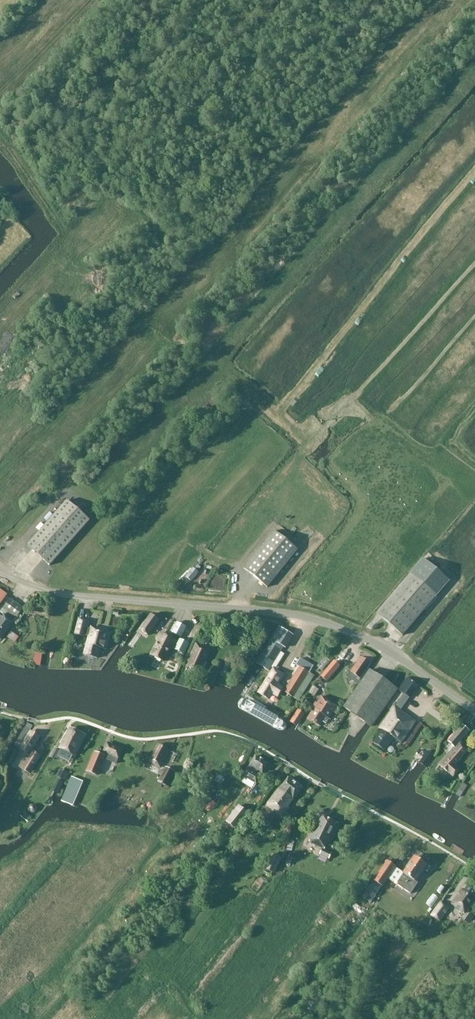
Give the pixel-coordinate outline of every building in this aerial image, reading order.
[(67,501),(28,546),(50,566),(90,521),(67,501)] [(274,532),(244,569),(267,588),(297,551),(274,532)] [(9,538),(3,543),(8,548),(13,544),(9,538)] [(423,559),(377,614),(403,636),(449,582),(423,559)] [(186,577),(191,582),(199,573),(194,569),(186,577)] [(1,640),(14,623),(14,622),(24,609),(10,600),(3,609),(9,613),(6,617),(5,615),(0,622),(0,639),(1,640)] [(160,620),(153,615),(142,631),(149,636),(160,620)] [(89,637),(87,645),(84,656),(99,659),(101,649),(106,650),(110,633),(92,628),(91,630),(87,629),(88,622),(80,619),(76,635),(84,637),(85,636),(89,637)] [(125,634),(127,624),(113,620),(110,630),(125,634)] [(172,634),(181,638),(180,639),(174,650),(184,655),(190,645),(188,643),(193,634),(186,630),(187,628),(177,623),(172,634)] [(269,672),(284,648),(286,649),(293,636),(279,627),(271,639),(256,663),(269,672)] [(172,650),(176,643),(160,635),(156,641),(158,642),(151,657),(163,663),(170,649),(172,650)] [(205,662),(209,652),(196,646),(192,656),(193,656),(187,668),(199,673),(204,662),(205,662)] [(339,664),(346,655),(340,651),(333,660),(339,664)] [(320,677),(331,662),(320,654),(309,669),(320,677)] [(299,702),(315,677),(303,669),(307,662),(300,657),(295,665),(300,668),(284,693),(299,702)] [(357,685),(360,680),(371,664),(362,657),(347,678),(357,685)] [(339,666),(334,662),(321,677),(327,681),(339,666)] [(259,694),(268,700),(272,694),(278,698),(283,690),(277,686),(284,676),(274,670),(259,694)] [(344,708),(372,727),(398,690),(370,671),(344,708)] [(407,679),(398,691),(409,699),(417,686),(407,679)] [(313,687),(309,694),(315,698),(320,690),(313,687)] [(322,697),(308,720),(321,727),(323,723),(327,725),(337,707),(322,697)] [(383,731),(374,744),(385,751),(394,738),(401,744),(416,723),(395,708),(380,729),(383,731)] [(85,733),(70,725),(59,747),(61,748),(57,755),(69,761),(73,753),(75,754),(85,733)] [(468,751),(459,744),(469,732),(462,726),(449,742),(455,748),(440,766),(448,774),(453,778),(460,769),(456,765),(468,751)] [(21,750),(29,755),(30,756),(22,769),(30,774),(41,757),(31,751),(40,737),(32,732),(21,750)] [(95,753),(88,772),(97,776),(104,759),(116,764),(122,751),(108,745),(103,757),(95,753)] [(158,746),(149,763),(160,768),(168,751),(158,746)] [(421,763),(429,767),(436,756),(429,751),(421,763)] [(256,785),(268,765),(255,757),(243,777),(256,785)] [(166,768),(163,772),(160,770),(158,774),(161,776),(157,782),(169,788),(177,774),(166,768)] [(69,773),(60,769),(56,776),(65,780),(69,773)] [(71,777),(61,801),(73,806),(83,782),(71,777)] [(289,779),(268,806),(283,817),(289,808),(288,807),(302,789),(289,779)] [(453,793),(457,795),(462,785),(458,783),(453,793)] [(227,822),(231,826),(228,830),(233,834),(236,830),(249,814),(240,806),(227,822)] [(309,843),(323,849),(320,855),(318,860),(325,864),(328,859),(329,860),(332,853),(325,850),(337,825),(322,817),(309,843)] [(275,874),(282,859),(271,854),(264,870),(275,874)] [(419,884),(416,882),(427,866),(415,858),(408,870),(407,869),(404,874),(396,869),(397,868),(388,862),(375,882),(383,888),(389,880),(411,895),(419,884)] [(364,899),(373,903),(380,887),(370,883),(364,899)] [(452,905),(465,914),(474,900),(473,899),(474,896),(474,888),(470,884),(464,893),(462,891),(452,905)] [(431,916),(440,923),(450,910),(441,904),(431,916)] [(340,944),(345,937),(339,933),(335,941),(340,944)]
